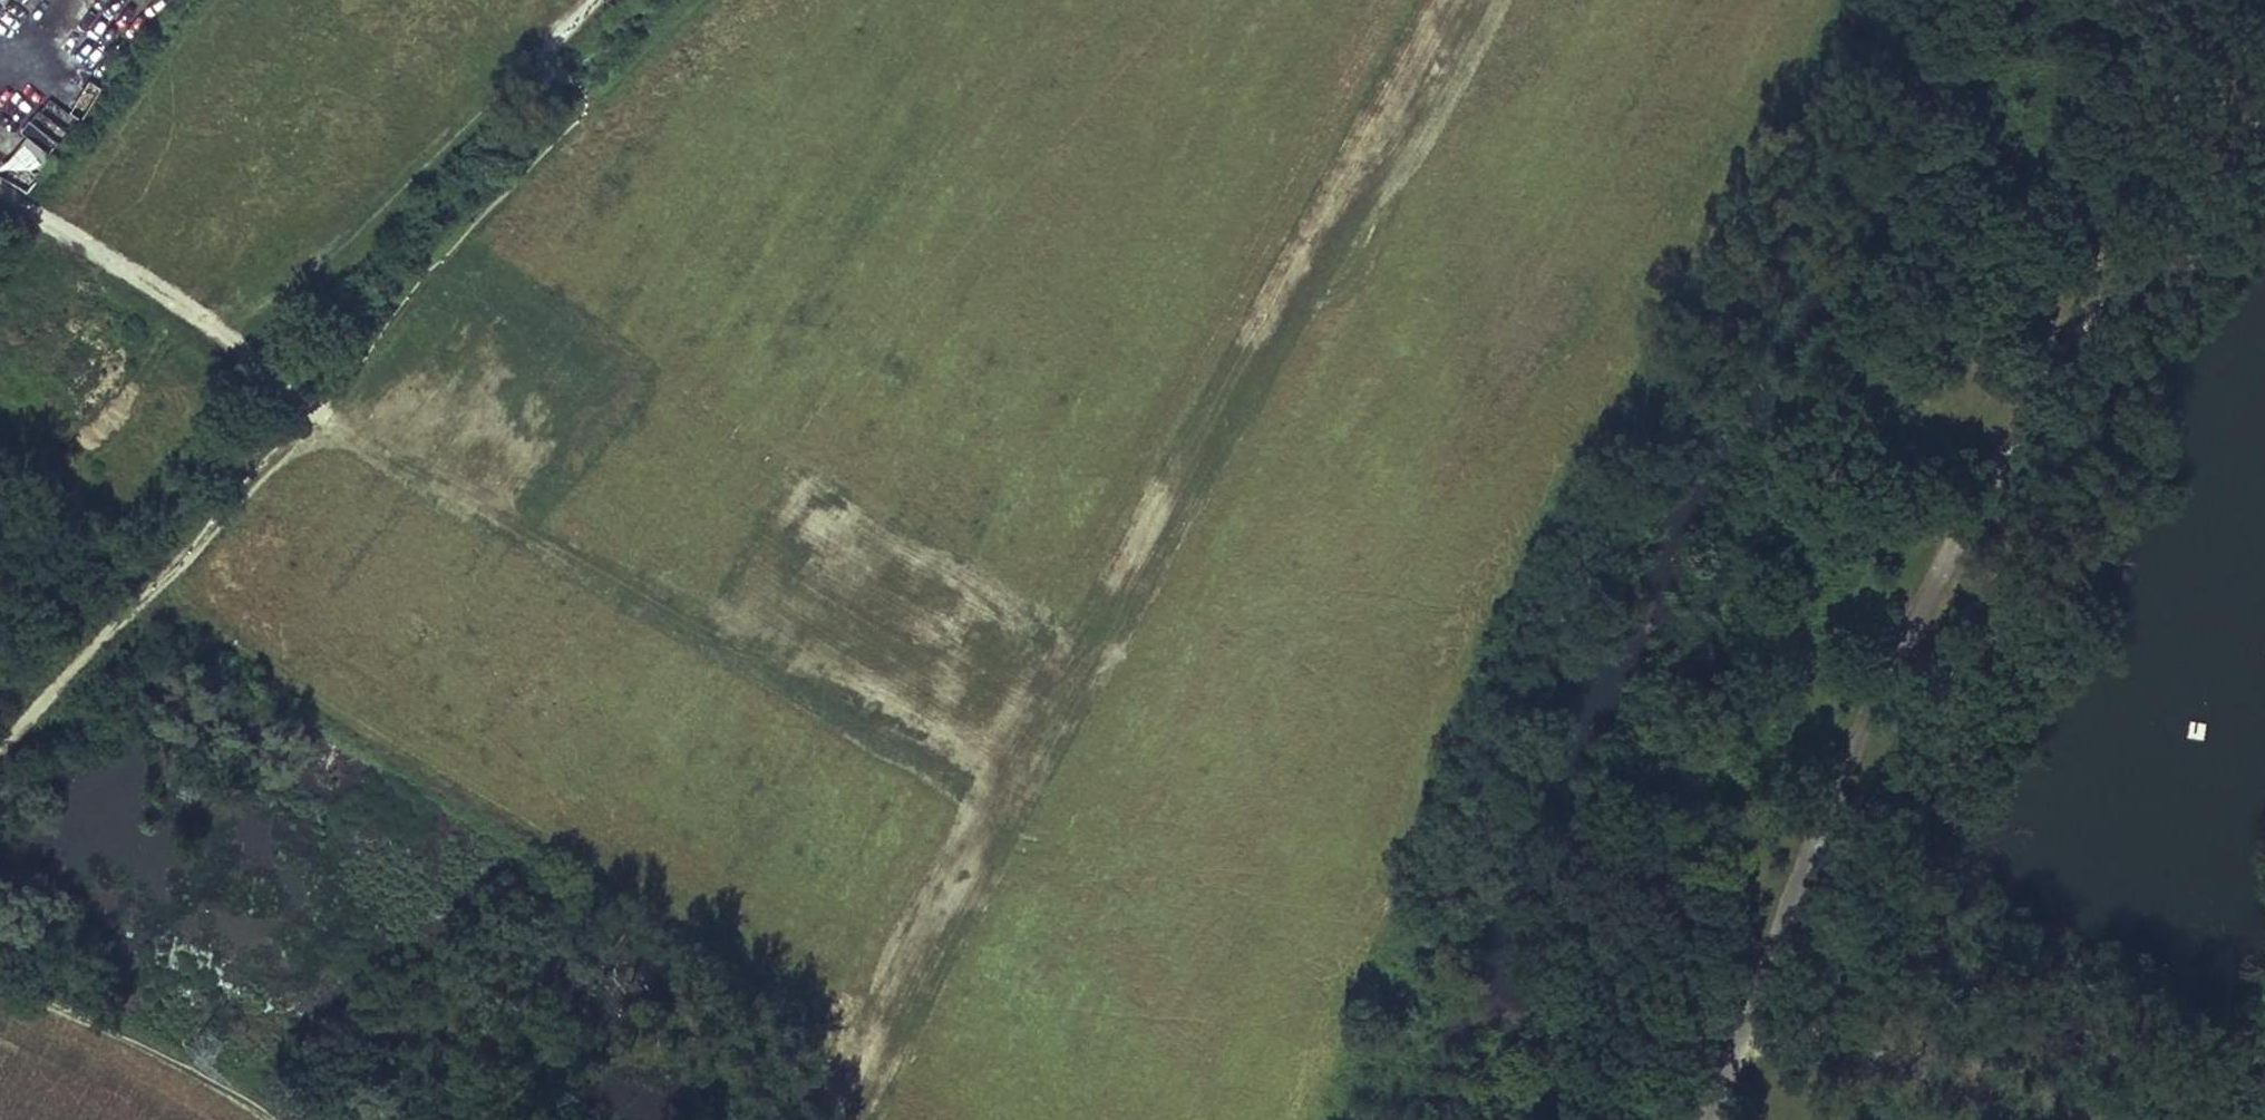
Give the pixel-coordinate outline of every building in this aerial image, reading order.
[(29,192),(56,154),(23,131),(0,165),(0,173),(29,192)]
